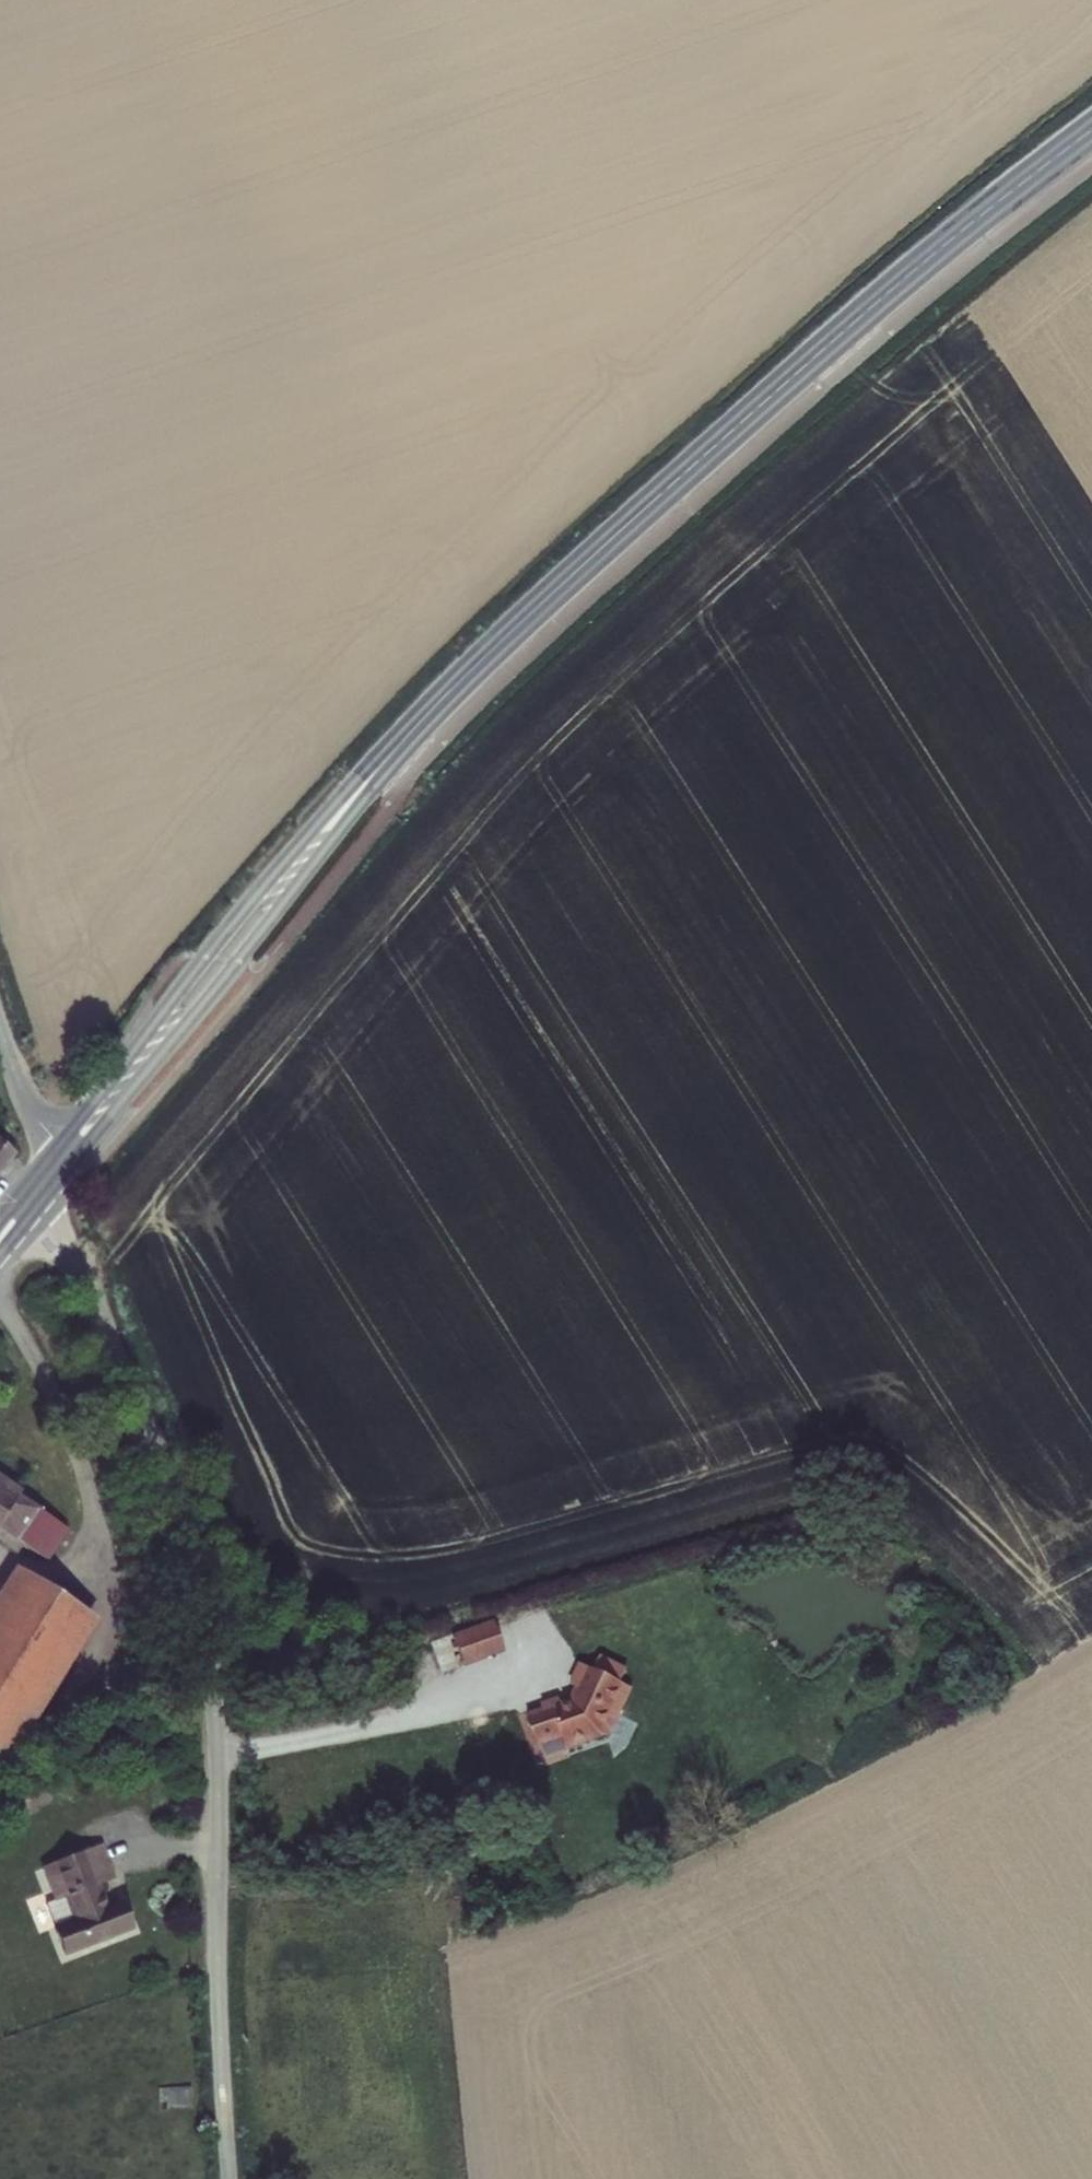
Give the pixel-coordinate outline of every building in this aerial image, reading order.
[(13,1155),(0,1144),(0,1172),(13,1155)] [(68,1529),(46,1514),(47,1513),(36,1506),(35,1507),(18,1496),(19,1494),(0,1481),(0,1540),(22,1555),(28,1546),(48,1560),(68,1529)] [(0,1584),(0,1760),(7,1765),(99,1621),(12,1566),(0,1584)] [(491,1623),(453,1638),(462,1662),(501,1647),(491,1623)] [(595,1674),(583,1669),(570,1699),(525,1714),(542,1762),(609,1739),(631,1689),(618,1683),(623,1670),(601,1661),(595,1674)] [(117,1878),(103,1844),(41,1868),(54,1900),(46,1904),(54,1925),(52,1926),(65,1957),(134,1929),(122,1899),(109,1904),(101,1884),(117,1878)] [(192,2087),(158,2088),(159,2108),(192,2107),(192,2087)]
